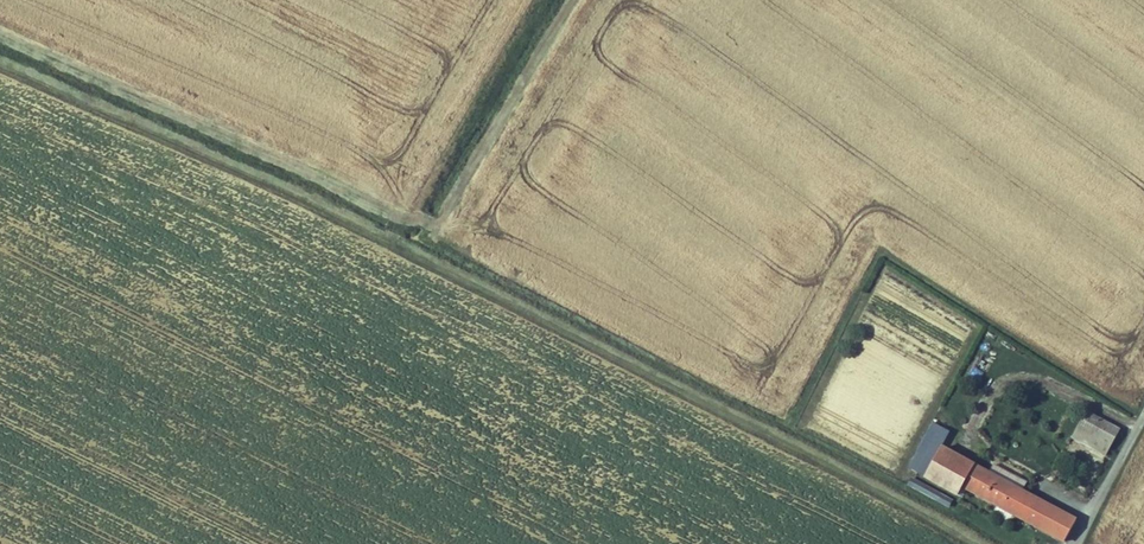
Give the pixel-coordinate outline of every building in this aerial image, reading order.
[(970,370),(977,376),(989,363),(983,357),(970,370)] [(1077,426),(1116,444),(1124,429),(1085,410),(1077,426)] [(931,475),(964,495),(967,490),(980,465),(946,447),(931,475)] [(1078,518),(980,465),(967,490),(1067,542),(1078,518)]
